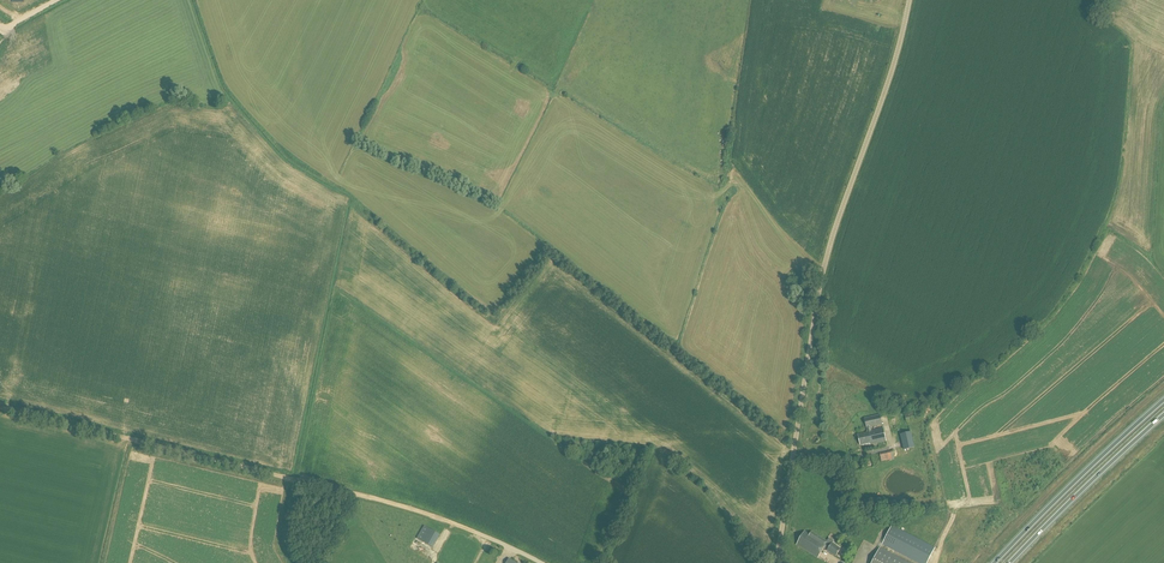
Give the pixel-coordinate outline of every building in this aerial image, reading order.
[(872,431),(871,427),(882,425),(880,415),(870,417),(864,418),(866,428),(867,432),(867,433),(858,435),(861,445),(870,443),(870,444),(886,441),(883,428),(872,431)] [(904,450),(915,448),(911,432),(900,435),(904,450)] [(875,463),(894,459),(893,451),(873,455),(875,463)] [(433,548),(440,535),(424,526),(416,538),(433,548)] [(935,548),(892,526),(883,544),(920,562),(927,562),(935,548)] [(810,534),(805,531),(796,545),(818,558),(826,544),(830,546),(827,551),(836,556),(840,549),(836,546),(836,545),(833,543),(834,541),(829,538),(827,541),(812,531),(810,534)] [(880,548),(872,562),(909,562),(880,548)]
